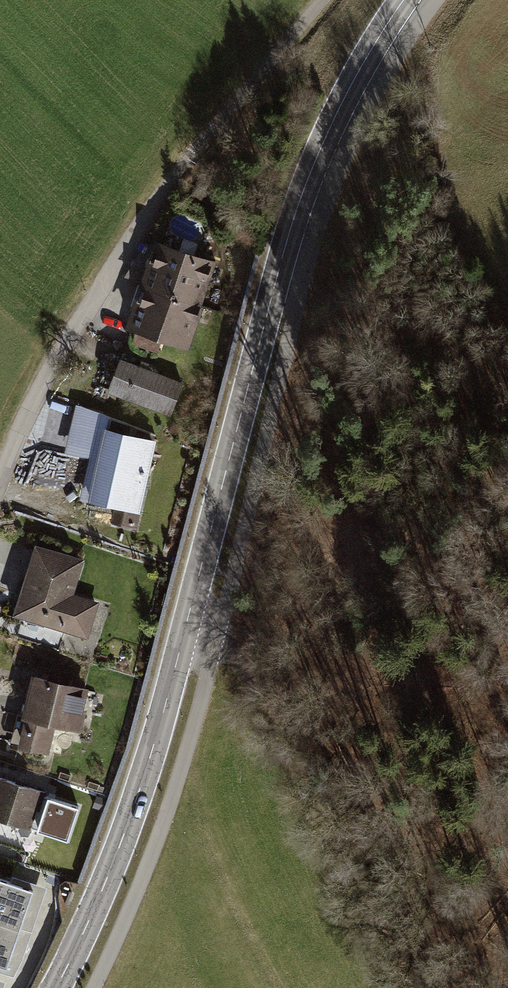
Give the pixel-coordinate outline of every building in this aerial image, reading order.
[(141,288),(199,306),(213,263),(155,244),(141,288)] [(185,350),(199,306),(141,288),(127,331),(185,350)] [(169,411),(180,382),(119,358),(108,388),(169,411)] [(52,406),(49,417),(66,423),(70,412),(52,406)] [(105,432),(102,447),(152,459),(155,444),(105,432)] [(109,527),(134,533),(152,459),(102,447),(87,506),(112,512),(109,527)] [(10,618),(85,641),(97,603),(71,595),(81,562),(32,546),(10,618)] [(149,602),(141,600),(137,615),(145,617),(149,602)] [(13,748),(45,756),(52,727),(75,732),(86,688),(31,674),(13,748)] [(43,836),(51,816),(42,812),(49,793),(0,775),(0,821),(43,836)] [(90,835),(68,827),(53,869),(75,877),(90,835)] [(0,874),(0,919),(19,925),(32,884),(0,874)] [(0,919),(0,963),(5,965),(19,925),(0,919)]
